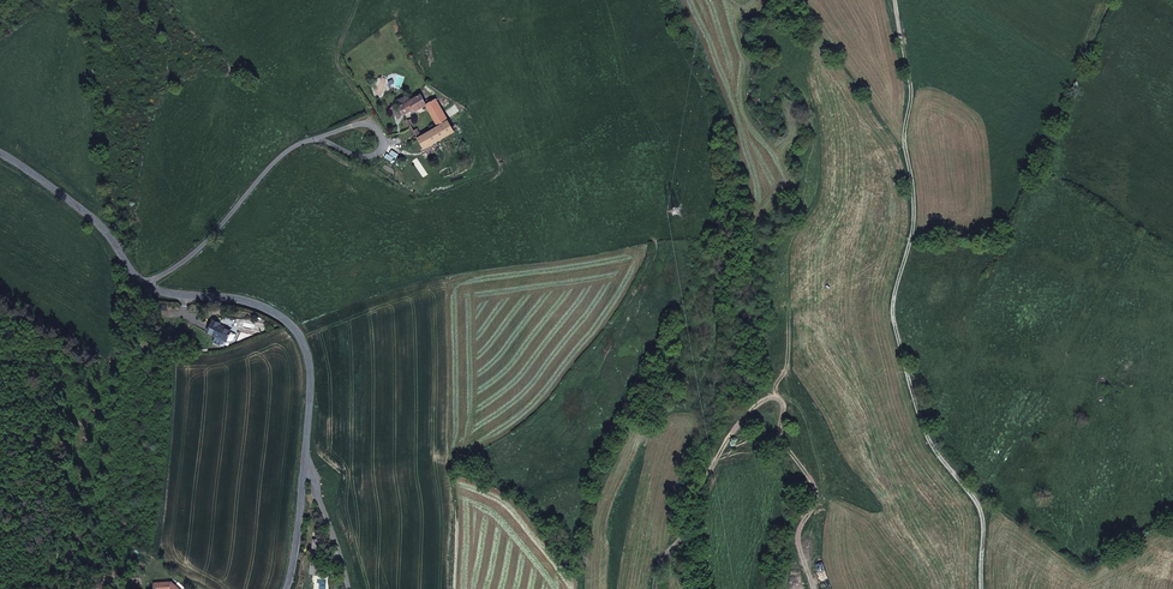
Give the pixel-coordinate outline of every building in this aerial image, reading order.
[(427,104),(421,94),(399,107),(404,115),(414,109),(416,112),(427,105),(427,104)] [(409,97),(409,96),(407,97),(406,96),(396,101),(399,107),(411,100),(409,97)] [(442,110),(436,99),(427,104),(427,105),(433,116),(442,110)] [(449,121),(442,110),(433,116),(439,126),(449,121)] [(422,136),(417,128),(413,130),(424,149),(455,132),(449,121),(439,126),(422,136)] [(231,332),(219,326),(220,324),(213,321),(208,333),(226,342),(226,341),(231,332)] [(236,335),(231,332),(226,341),(228,342),(233,341),(236,335)] [(318,566),(309,565),(308,576),(318,577),(318,566)] [(172,588),(158,577),(146,578),(147,587),(155,586),(158,588),(172,588)]
